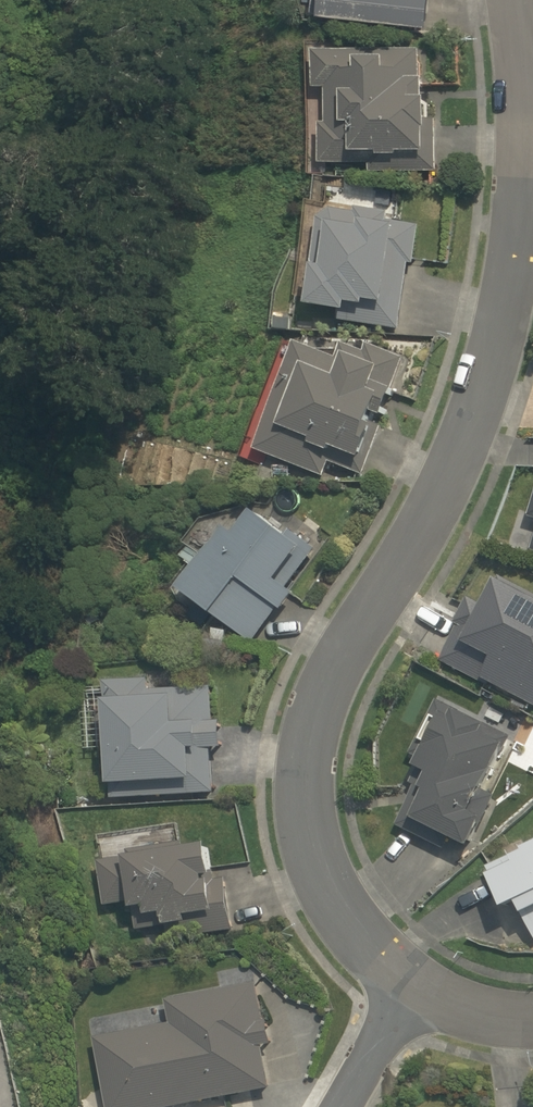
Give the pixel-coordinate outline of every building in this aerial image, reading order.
[(326,21),(435,34),(439,0),(328,0),(326,21)] [(317,100),(334,99),(336,133),(319,134),(321,174),(426,168),(420,56),(315,62),(317,100)] [(414,229),(324,210),(302,313),(392,333),(414,229)] [(342,360),(300,347),(264,465),(326,484),(331,468),(369,480),(404,366),(345,348),(342,360)] [(302,552),(260,525),(246,547),(235,540),(190,609),(253,649),(278,611),(285,615),(296,599),(278,588),(302,552)] [(489,612),(473,604),(444,664),(532,707),(532,598),(503,583),(489,612)] [(206,694),(112,696),(114,794),(216,791),(214,751),(228,751),(227,719),(207,719),(206,694)] [(514,742),(439,708),(413,764),(424,769),(395,831),(474,867),(494,823),(480,817),(514,742)] [(488,870),(511,923),(525,917),(532,934),(532,850),(488,870)] [(132,865),(100,867),(103,911),(117,910),(118,918),(136,917),(137,936),(174,934),(174,936),(230,932),(227,885),(216,886),(215,857),(186,859),(186,851),(131,855),(132,865)] [(168,1006),(172,1029),(97,1043),(109,1106),(180,1106),(273,1090),(265,1047),(272,1046),(261,989),(168,1006)]
